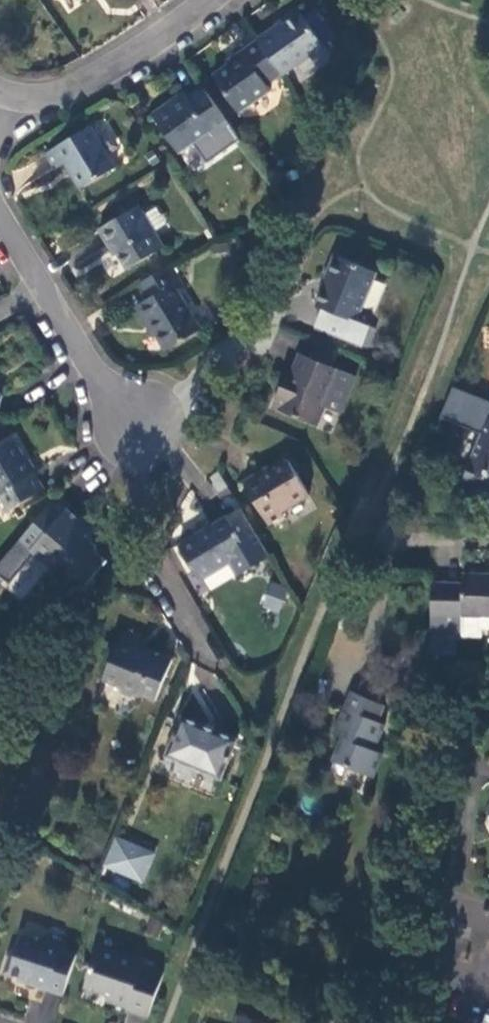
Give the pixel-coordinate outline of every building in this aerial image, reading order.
[(273,28),(259,39),(284,77),(324,48),(303,13),(276,31),(273,28)] [(284,77),(259,39),(243,50),(244,53),(214,74),(242,115),(272,93),(268,87),(284,77)] [(216,137),(232,126),(204,87),(190,97),(187,96),(175,104),(172,102),(154,114),(180,154),(212,131),(216,137)] [(117,168),(92,126),(48,153),(57,170),(69,163),(84,189),(117,168)] [(164,246),(139,205),(100,229),(109,246),(114,243),(127,268),(164,246)] [(358,319),(378,272),(336,255),(330,268),(333,269),(318,306),(325,309),(318,327),(363,345),(372,325),(358,319)] [(172,264),(140,284),(150,297),(137,304),(147,321),(150,319),(167,349),(203,328),(177,288),(184,284),(172,264)] [(339,352),(314,342),(308,357),(334,367),(339,352)] [(334,367),(308,357),(300,354),(287,386),(283,385),(273,407),(318,425),(325,408),(339,414),(355,377),(334,367)] [(481,437),(486,439),(481,449),(477,447),(467,470),(484,478),(486,474),(488,471),(488,421),(481,437)] [(14,437),(0,446),(0,503),(5,511),(43,489),(14,437)] [(311,494),(289,457),(261,473),(260,470),(244,481),(270,525),(285,515),(283,512),(311,494)] [(82,584),(103,561),(94,553),(97,549),(90,542),(91,536),(84,531),(78,532),(74,528),(82,520),(69,508),(72,505),(60,494),(0,560),(0,561),(15,574),(36,550),(52,565),(50,576),(61,586),(82,584)] [(273,555),(242,507),(181,544),(201,580),(206,577),(232,561),(246,554),(254,566),(273,555)] [(97,529),(84,517),(82,520),(74,528),(78,532),(84,531),(91,536),(97,529)] [(232,561),(206,577),(212,590),(239,573),(232,561)] [(432,633),(463,635),(464,617),(488,618),(488,573),(464,572),(464,584),(433,583),(432,633)] [(277,613),(288,590),(271,581),(260,604),(277,613)] [(117,645),(136,653),(140,642),(121,635),(117,645)] [(145,657),(136,653),(117,645),(114,653),(105,657),(109,666),(103,682),(121,690),(123,698),(131,701),(139,697),(156,704),(173,662),(148,651),(145,657)] [(357,693),(380,703),(386,687),(364,678),(357,693)] [(373,779),(384,754),(375,750),(385,724),(379,721),(385,705),(380,703),(357,693),(351,691),(333,733),(342,738),(333,761),(373,779)] [(238,741),(182,718),(167,756),(221,780),(238,741)] [(156,853),(117,837),(110,853),(106,865),(145,881),(156,853)] [(65,996),(78,955),(65,951),(66,946),(48,940),(47,945),(23,937),(17,957),(12,955),(7,973),(20,976),(19,982),(65,996)] [(149,1016),(166,974),(144,967),(145,963),(99,949),(87,988),(105,994),(112,1001),(130,1006),(129,1011),(149,1016)] [(240,1011),(237,1022),(281,1022),(240,1011)]
